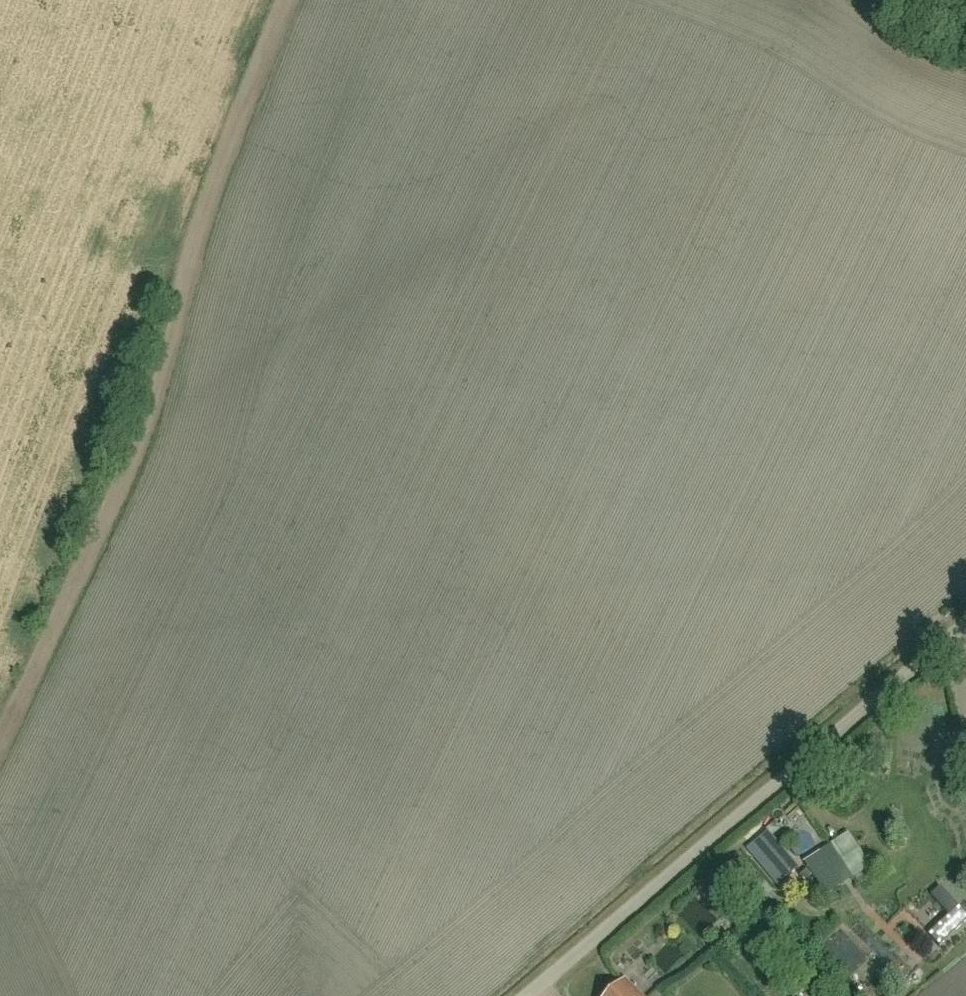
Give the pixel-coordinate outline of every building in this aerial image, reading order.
[(754,842),(744,850),(775,887),(785,879),(798,868),(772,836),(767,831),(754,842)] [(837,858),(842,867),(843,866),(851,878),(852,879),(871,866),(863,854),(857,845),(837,858)] [(829,846),(804,862),(812,874),(837,858),(829,846)] [(965,922),(965,914),(959,907),(958,908),(939,888),(930,896),(950,916),(929,936),(940,948),(965,922)] [(837,940),(826,952),(851,976),(862,965),(837,940)] [(625,980),(610,995),(641,995),(625,980)]
